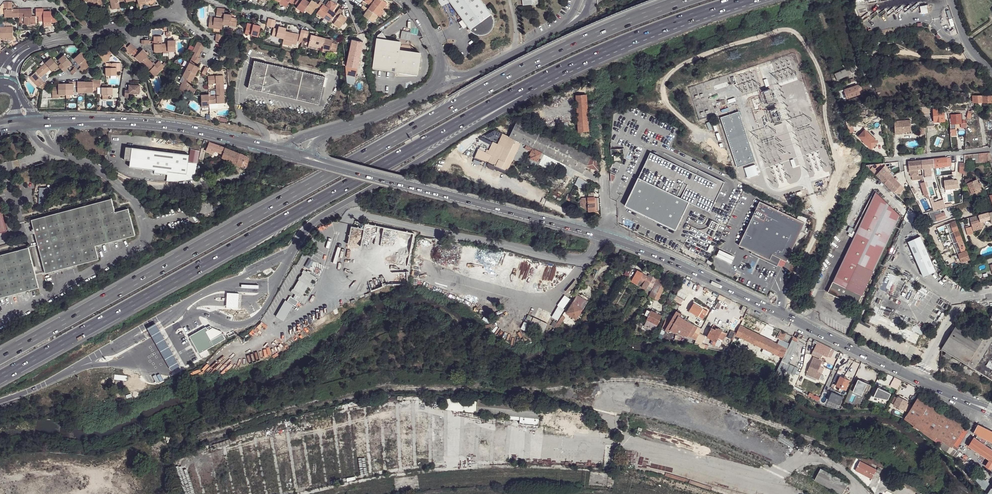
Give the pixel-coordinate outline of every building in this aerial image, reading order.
[(111,3),(112,9),(120,7),(119,2),(125,0),(110,0),(111,3)] [(309,2),(306,0),(301,0),(297,0),(294,4),(297,6),(296,7),(302,11),(304,9),(309,2)] [(323,4),(320,2),(318,5),(311,0),(309,2),(304,9),(311,14),(316,8),(319,10),(322,5),(323,4)] [(370,6),(368,9),(377,15),(381,9),(369,0),(366,0),(365,1),(370,6)] [(381,9),(382,9),(383,8),(387,3),(382,0),(369,0),(381,9)] [(437,0),(441,6),(448,1),(461,20),(466,26),(469,30),(470,31),(470,32),(471,32),(472,33),(473,33),(474,34),(475,35),(476,35),(477,35),(478,35),(479,35),(480,35),(481,35),(482,35),(483,35),(484,34),(485,34),(486,34),(487,33),(487,32),(488,32),(489,31),(490,30),(491,29),(491,28),(491,27),(492,27),(492,26),(492,25),(493,24),(493,23),(493,22),(493,21),(493,20),(492,19),(492,18),(491,17),(491,16),(491,15),(490,14),(480,0),(437,0)] [(4,2),(4,8),(4,17),(18,17),(18,9),(16,9),(12,9),(12,4),(12,1),(4,2)] [(330,1),(326,7),(322,5),(319,10),(316,12),(323,17),(333,3),(330,1)] [(332,11),(336,5),(333,3),(323,17),(329,22),(334,15),(335,14),(332,11)] [(377,16),(377,15),(368,9),(362,5),(361,8),(366,12),(363,15),(373,23),(377,16)] [(40,9),(40,16),(43,16),(43,20),(43,22),(47,22),(55,22),(55,17),(55,14),(51,15),(51,12),(43,12),(43,8),(40,9)] [(32,9),(18,9),(18,17),(24,16),(24,24),(35,24),(35,17),(35,16),(32,16),(32,15),(32,9)] [(342,11),(339,9),(335,14),(334,15),(329,22),(339,28),(346,18),(340,14),(342,11)] [(229,15),(225,14),(224,17),(224,18),(224,24),(231,25),(237,26),(238,19),(232,18),(232,15),(229,15)] [(211,17),(210,27),(223,29),(224,24),(224,18),(211,17)] [(267,22),(267,25),(274,27),(275,19),(268,17),(267,22)] [(466,26),(461,20),(458,22),(462,28),(466,26)] [(248,22),(245,33),(258,36),(261,26),(248,22)] [(286,31),(286,28),(279,26),(278,29),(274,28),(272,36),(284,39),(286,31)] [(2,38),(5,38),(6,38),(8,38),(13,38),(13,27),(0,27),(0,38),(2,38)] [(284,39),(283,42),(292,44),(296,45),(298,34),(286,31),(284,39)] [(377,36),(372,69),(417,75),(420,53),(399,50),(400,42),(384,40),(385,37),(381,32),(377,36)] [(167,52),(167,42),(161,42),(160,34),(153,35),(153,44),(153,51),(162,50),(162,52),(167,52)] [(322,49),(325,38),(311,34),(308,46),(322,49)] [(325,38),(322,49),(336,53),(337,44),(332,43),(333,40),(325,38)] [(356,41),(352,40),(349,59),(359,62),(364,43),(356,41)] [(97,54),(100,57),(105,51),(102,48),(97,54)] [(142,49),(139,52),(135,56),(144,65),(149,60),(145,57),(148,54),(142,49)] [(87,57),(82,50),(74,58),(79,64),(82,67),(80,68),(83,71),(90,65),(85,58),(87,57)] [(185,68),(196,73),(199,66),(197,65),(199,62),(198,61),(200,58),(198,56),(195,55),(196,52),(193,51),(185,68)] [(71,62),(64,54),(58,59),(61,62),(58,65),(59,65),(62,69),(63,70),(67,67),(69,65),(71,62)] [(41,66),(46,72),(51,68),(53,70),(59,65),(58,65),(51,57),(41,66)] [(359,62),(349,59),(347,66),(357,69),(358,69),(359,62)] [(144,65),(155,76),(164,66),(158,61),(154,65),(149,60),(144,65)] [(248,89),(319,105),(325,78),(255,61),(248,89)] [(106,67),(106,75),(117,74),(117,70),(117,62),(109,62),(109,67),(106,67)] [(46,72),(41,66),(39,67),(35,72),(29,77),(39,87),(40,86),(45,81),(41,77),(46,72)] [(347,66),(346,66),(347,76),(356,78),(357,69),(347,66)] [(196,73),(185,68),(182,75),(184,76),(192,80),(196,73)] [(847,68),(833,74),(836,81),(850,74),(847,68)] [(192,80),(184,76),(177,90),(185,94),(193,98),(194,95),(196,91),(189,87),(192,80)] [(216,89),(224,89),(223,76),(208,76),(209,84),(216,84),(216,89)] [(356,78),(347,76),(348,84),(354,85),(356,78)] [(85,81),(85,92),(94,92),(94,90),(94,87),(97,87),(97,79),(92,79),(92,81),(88,81),(85,81)] [(66,83),(66,94),(67,94),(71,94),(74,94),(74,89),(77,89),(77,81),(73,81),(74,83),(69,83),(66,83)] [(77,89),(78,92),(82,93),(85,92),(85,81),(83,81),(77,81),(77,89)] [(52,86),(53,88),(53,95),(59,94),(66,94),(66,83),(59,83),(58,86),(52,86)] [(106,86),(106,84),(102,84),(102,86),(102,94),(102,99),(108,99),(108,94),(113,94),(113,86),(106,86)] [(140,85),(129,85),(129,90),(125,90),(125,97),(128,97),(129,93),(139,94),(140,85)] [(856,85),(843,90),(846,99),(859,95),(856,85)] [(210,96),(210,106),(216,106),(217,103),(224,103),(224,89),(216,89),(216,95),(210,96)] [(209,95),(201,95),(202,107),(210,106),(210,96),(209,95)] [(589,131),(586,95),(576,95),(578,132),(589,131)] [(931,116),(920,117),(921,126),(924,126),(924,130),(932,129),(932,125),(947,124),(945,109),(931,110),(931,116)] [(739,111),(720,118),(737,167),(755,161),(739,111)] [(960,114),(951,115),(951,119),(949,119),(951,136),(956,136),(955,124),(960,123),(961,123),(960,114)] [(911,119),(894,120),(895,132),(902,131),(902,130),(911,129),(911,119)] [(540,132),(517,121),(510,137),(521,143),(532,148),(540,132)] [(863,141),(871,149),(875,145),(878,142),(869,134),(865,130),(863,132),(862,131),(858,136),(863,141)] [(574,148),(540,132),(532,148),(533,149),(543,153),(548,155),(555,159),(567,164),(574,148)] [(510,137),(503,134),(498,145),(489,164),(507,172),(509,167),(514,158),(518,148),(521,143),(510,137)] [(222,153),(225,147),(209,141),(205,150),(210,152),(212,153),(213,153),(214,150),(222,153)] [(498,145),(493,143),(489,151),(487,150),(486,152),(479,149),(474,158),(482,161),(489,164),(498,145)] [(532,148),(521,143),(518,148),(526,152),(531,154),(533,149),(532,148)] [(189,155),(126,147),(124,160),(131,161),(130,168),(155,171),(154,173),(167,175),(167,181),(194,180),(197,163),(188,162),(189,155)] [(225,147),(222,153),(221,157),(244,167),(245,166),(246,165),(246,166),(247,157),(246,156),(225,147)] [(518,148),(514,158),(522,162),(526,152),(518,148)] [(591,156),(574,148),(567,164),(578,170),(583,172),(587,164),(591,156)] [(610,148),(610,155),(614,155),(614,160),(620,160),(620,153),(623,153),(623,148),(610,148)] [(193,149),(191,160),(197,161),(199,150),(193,149)] [(543,153),(533,149),(531,154),(529,157),(538,161),(539,161),(540,158),(543,153)] [(555,159),(548,155),(546,161),(551,164),(550,166),(551,166),(555,159)] [(597,159),(591,156),(587,164),(598,170),(598,165),(597,165),(597,159)] [(626,209),(674,232),(688,204),(709,214),(723,184),(676,162),(674,166),(651,156),(626,209)] [(538,161),(529,157),(527,161),(536,165),(537,163),(538,161)] [(934,168),(948,166),(946,158),(934,159),(934,168)] [(546,161),(542,159),(540,163),(549,168),(550,166),(551,164),(546,161)] [(567,164),(555,159),(551,166),(563,172),(567,164)] [(934,168),(934,159),(921,160),(922,168),(922,169),(934,168)] [(921,160),(909,162),(908,162),(909,173),(910,173),(910,176),(912,176),(918,175),(917,169),(922,168),(921,160)] [(567,164),(563,172),(574,178),(578,170),(567,164)] [(755,165),(744,168),(748,178),(758,174),(755,165)] [(873,172),(885,184),(893,176),(884,168),(881,171),(878,168),(873,172)] [(975,175),(964,180),(967,184),(968,184),(977,180),(975,175)] [(893,176),(885,184),(894,192),(895,191),(899,188),(901,186),(902,185),(893,176)] [(590,182),(579,177),(576,184),(584,188),(586,184),(589,185),(590,182)] [(977,180),(968,184),(969,188),(972,194),(975,192),(981,190),(977,180)] [(59,187),(58,199),(67,200),(67,188),(59,187)] [(51,188),(39,188),(38,203),(45,204),(45,201),(49,202),(49,197),(51,197),(51,188)] [(854,236),(828,290),(856,304),(900,214),(876,190),(873,196),(855,234),(854,236)] [(583,199),(584,209),(589,211),(597,211),(597,210),(599,209),(599,197),(596,197),(596,196),(595,196),(590,196),(589,196),(589,199),(583,199)] [(909,207),(898,196),(892,202),(903,213),(909,207)] [(111,199),(31,220),(45,273),(98,260),(95,246),(135,236),(128,209),(115,213),(111,199)] [(805,222),(760,200),(739,244),(770,259),(773,254),(787,260),(805,222)] [(930,212),(928,212),(929,219),(935,217),(935,216),(939,215),(937,210),(934,211),(930,212)] [(989,213),(978,216),(970,218),(972,226),(969,227),(966,228),(968,235),(974,233),(973,230),(981,228),(980,226),(980,225),(984,224),(983,221),(991,219),(989,213)] [(716,229),(719,223),(712,220),(709,225),(716,229)] [(955,221),(950,223),(951,225),(953,232),(958,230),(955,221)] [(408,263),(413,230),(363,222),(363,226),(350,224),(347,244),(364,246),(365,239),(390,243),(388,260),(408,263)] [(957,242),(963,240),(958,230),(953,232),(956,239),(952,241),(953,244),(957,242)] [(909,245),(919,250),(926,237),(916,232),(909,245)] [(966,249),(963,240),(957,242),(961,252),(967,250),(966,249)] [(28,248),(0,255),(0,298),(38,288),(28,248)] [(734,255),(720,249),(717,255),(731,262),(734,255)] [(970,259),(967,252),(967,250),(961,252),(958,253),(962,265),(968,263),(967,261),(970,259)] [(622,264),(626,257),(620,254),(616,262),(622,264)] [(312,259),(308,266),(312,268),(316,261),(312,259)] [(286,299),(276,315),(284,320),(294,303),(296,305),(299,300),(305,303),(309,297),(305,294),(310,285),(313,286),(315,283),(312,282),(314,278),(317,280),(319,277),(306,269),(304,272),(305,273),(303,276),(302,275),(300,279),(301,279),(295,289),(294,288),(292,291),(299,295),(297,299),(292,296),(289,301),(286,299)] [(648,276),(638,270),(632,281),(636,283),(637,281),(638,282),(639,280),(641,282),(642,281),(649,285),(653,287),(657,281),(654,279),(648,276)] [(896,277),(887,273),(879,290),(888,294),(887,296),(897,302),(899,299),(907,304),(916,287),(906,282),(907,281),(897,276),(896,277)] [(649,296),(655,298),(661,285),(664,286),(666,282),(658,278),(657,281),(653,287),(649,296)] [(566,291),(568,293),(578,282),(576,280),(566,291)] [(641,286),(640,287),(646,290),(649,285),(642,281),(641,282),(639,280),(638,282),(637,281),(636,283),(641,286)] [(655,298),(657,300),(664,286),(661,285),(655,298)] [(578,295),(572,303),(573,304),(573,303),(583,309),(582,309),(583,310),(588,301),(578,295)] [(565,296),(552,317),(557,319),(570,299),(565,296)] [(567,313),(576,318),(582,309),(583,309),(573,303),(573,304),(567,313)] [(706,311),(694,303),(689,311),(701,319),(706,311)] [(884,311),(874,306),(871,312),(876,314),(875,315),(878,316),(878,315),(881,317),(884,311)] [(662,316),(651,311),(651,312),(649,317),(644,326),(654,331),(662,316)] [(671,320),(666,317),(662,327),(666,329),(667,328),(677,333),(677,332),(694,341),(701,327),(688,321),(684,319),(685,317),(675,312),(671,320)] [(875,315),(873,313),(869,322),(915,344),(919,336),(914,333),(911,332),(893,323),(891,322),(878,316),(875,315)] [(563,315),(555,326),(559,328),(566,317),(563,315)] [(901,319),(892,315),(890,321),(891,321),(891,322),(893,323),(894,323),(898,325),(901,319)] [(547,322),(533,317),(529,328),(543,334),(547,322)] [(217,334),(226,329),(221,321),(213,326),(217,334)] [(951,355),(966,364),(983,338),(957,323),(941,349),(945,352),(951,355)] [(217,334),(213,326),(212,324),(206,328),(212,337),(217,334)] [(973,369),(991,338),(991,324),(983,338),(966,364),(973,369)] [(778,336),(775,335),(774,337),(776,338),(774,342),(741,325),(738,331),(737,333),(736,334),(764,349),(772,353),(783,359),(788,349),(790,345),(777,338),(778,336)] [(923,330),(913,325),(910,331),(911,331),(911,332),(914,333),(921,336),(923,330)] [(212,337),(206,328),(186,339),(192,348),(212,337)] [(711,328),(707,337),(713,340),(711,343),(715,345),(719,338),(724,340),(727,333),(717,328),(716,330),(711,328)] [(736,334),(737,333),(732,330),(728,337),(733,340),(735,337),(736,334)] [(778,336),(777,338),(783,341),(785,336),(787,334),(781,331),(780,334),(778,336)] [(700,333),(696,342),(702,345),(706,336),(700,333)] [(991,381),(991,338),(973,369),(982,374),(989,379),(991,381)] [(793,339),(790,345),(788,349),(783,359),(779,368),(775,376),(782,379),(794,386),(799,375),(796,373),(797,371),(799,368),(788,364),(799,342),(797,341),(793,339)] [(817,340),(813,350),(827,356),(831,347),(817,340)] [(769,358),(772,353),(764,349),(761,354),(769,358)] [(822,362),(813,358),(805,375),(818,381),(821,374),(817,372),(822,362)] [(841,376),(836,386),(845,390),(850,381),(847,379),(848,376),(845,375),(844,378),(841,376)] [(871,384),(858,379),(856,385),(853,391),(862,395),(863,392),(867,393),(871,384)] [(878,385),(874,394),(887,399),(891,390),(878,385)] [(844,396),(832,391),(829,399),(840,404),(844,396)] [(894,405),(904,411),(908,404),(909,402),(899,396),(898,398),(895,396),(892,402),(895,403),(894,405)] [(965,425),(919,396),(912,406),(908,413),(904,419),(920,431),(936,441),(942,446),(954,453),(957,451),(958,449),(957,447),(953,445),(964,428),(965,425)] [(521,420),(520,424),(538,426),(539,418),(521,416),(521,420)] [(974,433),(977,435),(976,437),(980,440),(984,442),(986,440),(986,439),(991,442),(991,431),(978,424),(977,426),(974,433)] [(953,445),(957,447),(968,430),(964,428),(953,445)] [(989,460),(991,456),(991,449),(991,448),(983,443),(974,437),(968,445),(989,460)] [(986,440),(984,442),(983,443),(991,448),(991,446),(991,444),(986,440)] [(968,456),(958,449),(957,451),(954,453),(964,461),(968,456)] [(860,461),(855,470),(872,479),(876,470),(860,461)] [(821,469),(815,480),(841,493),(843,493),(849,483),(821,469)] [(887,481),(892,483),(896,475),(891,473),(887,481)]
